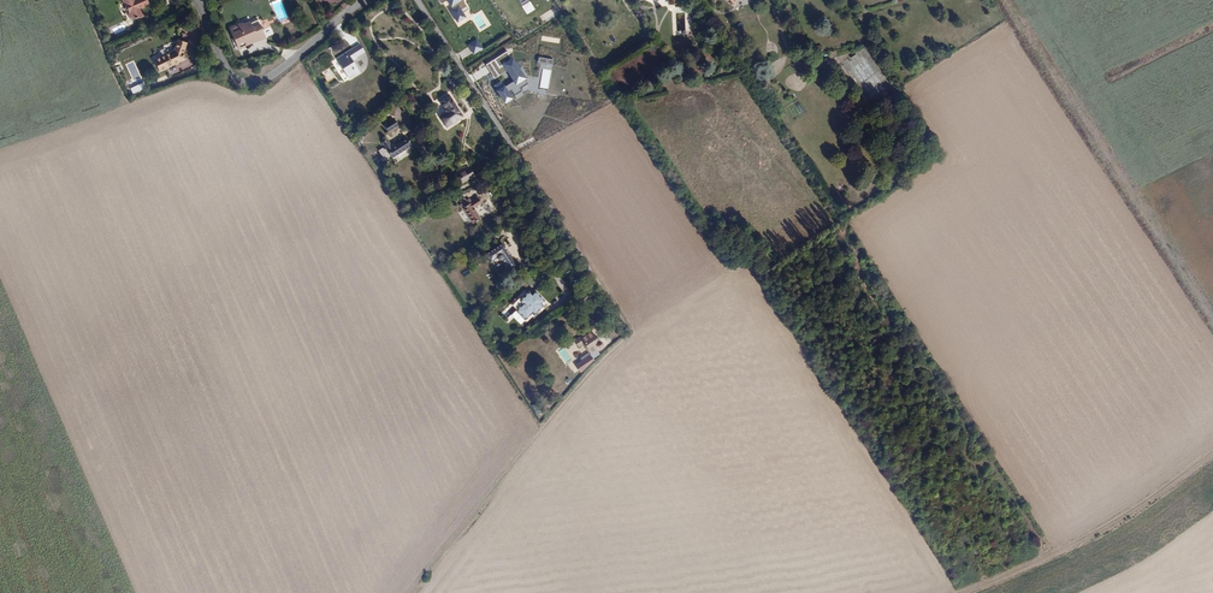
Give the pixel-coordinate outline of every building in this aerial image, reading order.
[(141,18),(137,9),(138,7),(140,8),(142,7),(147,5),(145,0),(134,0),(133,0),(120,0),(122,5),(123,4),(124,8),(123,11),(127,13),(128,16),(127,16),(130,23),(139,19),(141,18)] [(448,5),(448,10),(457,25),(467,18),(464,12),(468,10),(463,1),(465,0),(445,0),(448,5)] [(526,16),(534,12),(530,5),(522,10),(526,16)] [(267,21),(258,25),(262,33),(270,30),(267,21)] [(228,31),(237,51),(247,47),(246,44),(256,40),(257,43),(265,40),(262,33),(258,25),(251,28),(250,25),(240,29),(238,27),(228,31)] [(482,48),(475,38),(466,44),(472,54),(482,48)] [(186,45),(176,41),(173,53),(153,62),(159,74),(185,61),(182,55),(186,45)] [(356,52),(358,55),(365,49),(360,41),(353,46),(356,52)] [(360,70),(352,58),(350,56),(356,52),(353,46),(337,56),(350,77),(360,70)] [(528,84),(505,50),(490,59),(497,69),(501,66),(511,82),(504,86),(495,91),(502,103),(504,102),(506,104),(511,101),(510,98),(507,93),(510,91),(514,96),(521,91),(520,89),(528,84)] [(720,52),(717,56),(721,58),(720,60),(723,62),(726,58),(723,57),(724,55),(720,52)] [(312,64),(318,73),(333,62),(327,54),(312,64)] [(344,82),(347,80),(336,59),(333,60),(344,82)] [(475,79),(482,74),(479,69),(472,73),(475,79)] [(441,115),(447,125),(462,115),(449,94),(442,99),(447,108),(445,113),(441,115)] [(386,126),(390,132),(400,126),(396,119),(386,126)] [(382,143),(393,159),(413,146),(408,138),(393,147),(388,139),(382,143)] [(456,176),(460,183),(473,175),(469,168),(456,176)] [(465,210),(475,225),(482,220),(476,209),(483,204),(480,199),(473,203),(471,199),(468,201),(467,199),(462,202),(464,204),(461,206),(464,210),(465,210)] [(486,255),(491,263),(497,259),(499,260),(500,261),(502,260),(510,271),(517,267),(503,244),(486,255)] [(532,276),(525,280),(528,286),(536,281),(532,276)] [(537,304),(540,300),(532,292),(529,295),(527,292),(519,301),(522,304),(516,310),(524,317),(529,311),(532,314),(539,306),(537,304)] [(574,340),(579,348),(583,345),(591,355),(599,349),(599,348),(603,345),(600,340),(598,342),(589,330),(574,340)]
